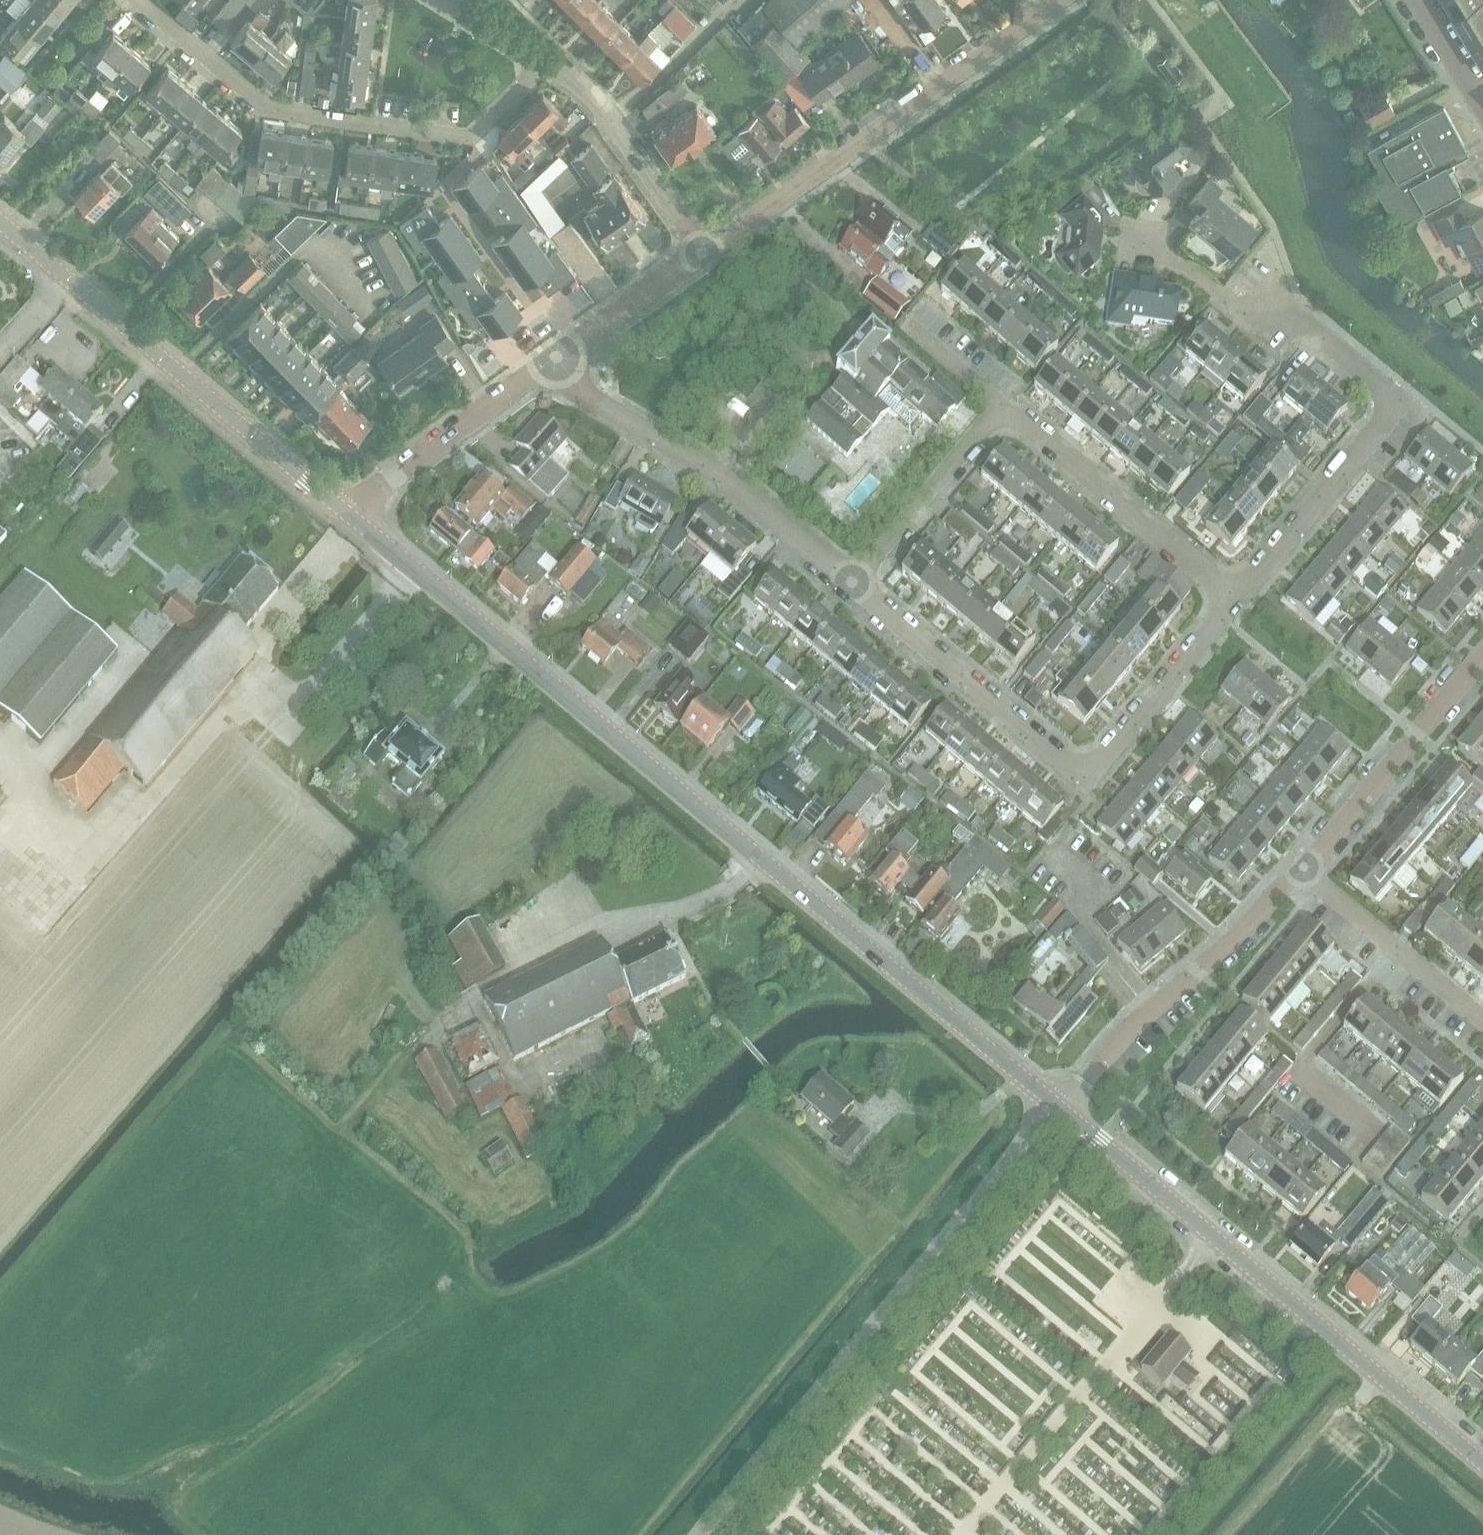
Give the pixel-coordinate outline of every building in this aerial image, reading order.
[(40,37),(55,19),(32,0),(29,0),(15,17),(40,37)] [(55,19),(71,1),(70,0),(32,0),(55,19)] [(213,19),(223,28),(242,6),(234,0),(229,0),(213,19)] [(252,59),(270,38),(259,29),(269,17),(264,12),(274,0),(234,0),(242,6),(246,1),(251,4),(250,5),(258,11),(249,21),(248,20),(230,41),(252,59)] [(289,2),(290,2),(290,1),(301,10),(309,0),(291,0),(289,2)] [(345,18),(373,21),(376,0),(348,0),(345,18)] [(580,18),(598,1),(597,0),(562,0),(580,18)] [(639,41),(621,59),(642,80),(660,62),(663,65),(671,56),(658,43),(658,42),(658,41),(673,26),(684,37),(695,26),(675,6),(669,0),(666,0),(658,8),(665,15),(664,17),(649,33),(648,32),(639,41)] [(783,80),(781,82),(783,84),(803,107),(817,98),(818,98),(852,74),(855,77),(878,60),(858,32),(814,62),(799,45),(850,0),(769,0),(737,28),(783,80)] [(895,6),(913,30),(920,25),(923,28),(945,13),(935,0),(903,0),(895,6)] [(1454,14),(1478,0),(1446,0),(1454,14)] [(1454,15),(1466,35),(1482,25),(1482,0),(1478,0),(1454,14),(1454,15)] [(580,18),(601,39),(618,21),(598,1),(580,18)] [(708,16),(703,12),(698,17),(703,22),(708,16)] [(306,13),(304,27),(315,28),(316,14),(306,13)] [(40,37),(15,17),(0,35),(0,36),(24,56),(40,37)] [(332,41),(370,46),(373,21),(345,18),(342,42),(332,41)] [(601,39),(621,59),(639,41),(618,21),(601,39)] [(1466,35),(1479,55),(1482,52),(1482,25),(1466,35)] [(270,38),(252,59),(273,77),(292,56),(284,50),(294,38),(286,31),(275,43),(270,38)] [(113,32),(92,56),(103,65),(97,73),(105,79),(111,72),(132,48),(113,32)] [(332,41),(330,52),(340,54),(338,68),(366,72),(370,46),(332,41)] [(132,48),(111,72),(122,82),(117,88),(124,94),(130,88),(150,64),(132,48)] [(305,49),(303,63),(314,65),(316,50),(305,49)] [(0,57),(0,81),(10,90),(27,70),(5,51),(0,57)] [(1181,77),(1165,56),(1156,63),(1172,84),(1181,77)] [(757,58),(750,64),(758,73),(765,67),(757,58)] [(313,72),(314,65),(303,63),(300,92),(312,94),(315,73),(313,72)] [(147,92),(166,108),(186,83),(168,68),(147,92)] [(338,68),(335,93),(363,97),(366,72),(338,68)] [(289,79),(287,92),(295,93),(296,80),(289,79)] [(650,117),(665,107),(689,91),(681,80),(642,106),(650,117)] [(186,83),(166,108),(184,123),(205,99),(186,83)] [(72,97),(82,106),(89,98),(79,89),(72,97)] [(1396,113),(1384,91),(1362,103),(1374,125),(1396,113)] [(543,94),(520,116),(536,132),(550,118),(561,129),(569,120),(543,94)] [(772,94),(755,109),(759,113),(772,127),(770,128),(785,145),(807,126),(792,109),(788,113),(783,107),(772,94)] [(45,126),(49,120),(51,122),(63,107),(51,96),(38,111),(43,115),(38,121),(32,116),(21,130),(4,116),(0,121),(0,155),(4,159),(23,136),(31,143),(45,126)] [(319,97),(318,105),(329,107),(330,98),(319,97)] [(101,108),(89,98),(82,106),(95,116),(101,108)] [(184,123),(197,134),(189,144),(194,149),(223,114),(205,99),(184,123)] [(673,159),(715,130),(697,103),(671,121),(668,116),(651,128),(673,159)] [(1399,226),(1428,210),(1461,192),(1447,166),(1469,154),(1443,108),(1370,149),(1381,169),(1373,173),(1379,183),(1376,185),(1399,226)] [(737,133),(721,147),(733,161),(735,159),(745,150),(751,157),(758,151),(766,160),(782,146),(774,137),(761,122),(758,118),(760,117),(754,109),(749,113),(754,118),(737,133)] [(223,114),(194,149),(195,150),(204,140),(221,154),(222,153),(228,158),(233,158),(237,154),(236,149),(230,144),(241,130),(223,114)] [(523,145),(536,132),(520,116),(498,138),(524,165),(533,156),(523,145)] [(1144,145),(1129,156),(1140,173),(1137,177),(1136,182),(1138,187),(1142,190),(1148,191),(1152,189),(1155,192),(1160,188),(1165,189),(1173,183),(1173,178),(1179,175),(1170,162),(1196,143),(1178,118),(1143,143),(1144,145)] [(125,136),(135,144),(142,136),(132,127),(125,136)] [(121,140),(110,130),(91,150),(101,160),(121,140)] [(257,162),(271,164),(269,177),(279,179),(281,166),(281,165),(285,133),(262,130),(257,162)] [(281,165),(281,166),(305,169),(309,137),(285,133),(281,165)] [(155,147),(142,136),(135,144),(148,156),(155,147)] [(309,137),(305,169),(318,171),(316,184),(327,185),(334,140),(309,137)] [(565,137),(553,148),(559,154),(571,143),(565,137)] [(349,143),(345,175),(359,177),(357,190),(368,191),(370,179),(369,179),(374,147),(349,143)] [(608,167),(590,143),(571,158),(580,170),(583,168),(591,179),(608,167)] [(374,147),(369,179),(370,179),(383,181),(382,194),(392,195),(394,182),(393,182),(398,150),(374,147)] [(398,150),(393,182),(394,182),(417,186),(434,188),(436,189),(436,187),(437,180),(439,159),(422,157),(422,154),(398,150)] [(121,193),(133,181),(112,161),(102,172),(100,171),(76,195),(94,213),(117,189),(121,193)] [(159,168),(170,177),(176,170),(165,161),(159,168)] [(211,166),(197,183),(207,191),(221,174),(211,166)] [(481,166),(454,185),(470,207),(481,199),(493,217),(520,197),(502,173),(491,180),(481,166)] [(534,178),(525,169),(515,179),(524,188),(534,178)] [(181,188),(188,180),(176,170),(170,177),(181,188)] [(249,196),(259,204),(260,205),(274,207),(276,198),(255,194),(258,174),(247,173),(244,192),(249,196)] [(221,174),(207,191),(216,199),(231,181),(221,174)] [(574,214),(573,217),(580,228),(585,229),(591,224),(607,245),(645,218),(614,175),(597,187),(605,198),(587,211),(584,206),(574,214)] [(159,177),(144,191),(176,223),(190,208),(182,200),(159,177)] [(1191,223),(1230,256),(1254,227),(1216,195),(1221,189),(1210,180),(1190,203),(1200,211),(1191,223)] [(231,181),(216,199),(225,207),(240,189),(231,181)] [(240,189),(225,207),(234,214),(249,196),(244,192),(240,189)] [(249,196),(234,214),(244,222),(259,204),(249,196)] [(310,196),(309,206),(324,208),(325,198),(310,196)] [(520,197),(493,217),(505,234),(495,242),(510,262),(537,243),(527,229),(537,221),(520,197)] [(276,198),(274,207),(290,210),(291,200),(276,198)] [(336,200),(334,210),(364,214),(365,205),(342,201),(336,200)] [(1059,259),(1077,280),(1098,262),(1101,223),(1083,201),(1062,219),(1072,231),(1070,233),(1069,247),(1070,249),(1059,259)] [(365,205),(364,214),(378,216),(381,207),(365,205)] [(427,205),(400,224),(418,249),(429,242),(439,255),(465,236),(450,215),(440,223),(427,205)] [(873,206),(856,228),(882,249),(891,238),(902,247),(910,236),(873,206)] [(156,263),(172,246),(180,238),(160,218),(161,217),(152,208),(126,233),(156,263)] [(1482,264),(1482,212),(1465,222),(1458,209),(1434,221),(1447,244),(1461,237),(1477,267),(1482,264)] [(298,212),(285,225),(301,242),(310,234),(327,218),(298,212)] [(368,239),(374,250),(395,239),(389,228),(368,239)] [(876,256),(882,249),(856,228),(838,250),(876,281),(888,266),(876,256)] [(948,262),(957,251),(930,230),(922,240),(948,262)] [(449,269),(438,277),(455,301),(482,282),(470,264),(480,257),(465,236),(439,255),(449,269)] [(215,239),(200,254),(210,264),(224,249),(215,239)] [(395,239),(374,250),(379,261),(401,250),(395,239)] [(989,247),(1002,259),(1008,252),(995,240),(989,247)] [(537,243),(510,262),(525,284),(536,276),(548,293),(575,274),(557,249),(547,257),(537,243)] [(401,250),(379,261),(385,271),(406,260),(401,250)] [(1015,270),(1021,263),(1008,252),(1002,259),(1015,270)] [(209,267),(179,297),(200,319),(231,289),(230,288),(238,280),(245,287),(264,269),(250,255),(231,273),(232,274),(224,282),(209,267)] [(406,260),(385,271),(391,282),(412,271),(406,260)] [(320,278),(304,263),(289,278),(304,294),(320,278)] [(940,291),(959,308),(981,283),(962,266),(940,291)] [(412,271),(391,282),(396,293),(418,282),(412,271)] [(1027,281),(1039,292),(1045,285),(1033,274),(1027,281)] [(1173,326),(1178,294),(1150,290),(1151,282),(1115,277),(1108,324),(1127,327),(1128,319),(1173,326)] [(320,309),(335,294),(320,278),(304,294),(320,309)] [(895,321),(909,303),(879,278),(864,295),(895,321)] [(1434,306),(1465,289),(1460,280),(1429,297),(1434,306)] [(482,282),(455,301),(473,326),(483,318),(494,333),(521,312),(506,292),(495,299),(482,282)] [(981,283),(959,308),(978,324),(1000,299),(981,283)] [(424,285),(413,292),(421,304),(432,297),(424,285)] [(1052,303),(1058,296),(1045,285),(1039,292),(1052,303)] [(1469,289),(1459,294),(1465,304),(1475,299),(1469,289)] [(335,294),(320,309),(335,325),(351,310),(335,294)] [(1000,299),(978,324),(996,340),(1019,315),(1000,299)] [(1071,320),(1078,312),(1065,301),(1058,308),(1071,320)] [(261,304),(228,336),(244,353),(277,320),(261,304)] [(351,310),(335,325),(351,342),(366,327),(367,326),(351,310)] [(1019,315),(996,340),(1015,357),(1037,331),(1019,315)] [(441,352),(455,343),(436,316),(422,326),(425,330),(381,361),(399,387),(431,365),(433,368),(446,359),(441,352)] [(277,320),(244,353),(260,368),(293,336),(277,320)] [(1184,354),(1204,370),(1225,345),(1205,329),(1184,354)] [(832,394),(821,407),(823,408),(860,442),(871,430),(888,411),(895,417),(906,403),(928,422),(935,429),(953,408),(955,410),(965,399),(937,375),(928,385),(886,348),(888,347),(870,331),(835,370),(845,379),(832,394)] [(1037,331),(1015,357),(1034,373),(1056,348),(1037,331)] [(293,336),(260,368),(275,384),(308,352),(293,336)] [(1087,336),(1081,343),(1095,355),(1100,348),(1087,336)] [(473,341),(465,347),(468,352),(476,346),(473,341)] [(1225,345),(1204,370),(1223,386),(1244,361),(1225,345)] [(353,347),(334,366),(341,373),(338,376),(343,381),(346,378),(349,381),(369,362),(354,346),(353,347)] [(1100,348),(1095,355),(1108,366),(1113,359),(1100,348)] [(308,352),(275,384),(290,400),(323,368),(308,352)] [(1150,381),(1164,394),(1172,384),(1167,380),(1180,365),(1170,357),(1150,381)] [(36,443),(79,392),(55,372),(45,384),(29,371),(30,370),(17,359),(0,379),(0,403),(10,412),(21,400),(11,392),(20,382),(35,396),(39,392),(50,401),(39,414),(42,416),(29,432),(38,439),(35,443),(36,443)] [(1244,361),(1223,386),(1243,403),(1264,378),(1244,361)] [(1055,362),(1033,388),(1052,405),(1074,378),(1055,362)] [(323,368),(290,400),(306,416),(312,411),(313,413),(314,413),(339,390),(339,389),(337,387),(343,381),(338,376),(334,379),(323,368)] [(1119,376),(1132,387),(1138,380),(1125,368),(1119,376)] [(1052,405),(1071,421),(1093,395),(1100,386),(1081,370),(1074,378),(1052,405)] [(1304,374),(1282,399),(1304,416),(1304,417),(1325,392),(1304,374)] [(1145,398),(1151,390),(1138,380),(1132,387),(1145,398)] [(339,390),(314,413),(344,446),(370,421),(339,390)] [(79,392),(36,443),(44,450),(58,433),(72,445),(58,461),(70,471),(71,470),(77,475),(102,446),(86,432),(103,412),(79,392)] [(1279,447),(1278,448),(1300,466),(1300,465),(1311,452),(1301,443),(1309,435),(1309,430),(1313,425),(1325,435),(1346,409),(1325,392),(1304,417),(1304,416),(1279,447)] [(1093,395),(1071,421),(1090,436),(1112,410),(1093,395)] [(1243,418),(1255,427),(1273,406),(1261,396),(1243,418)] [(1157,407),(1169,418),(1175,411),(1163,400),(1157,407)] [(1193,403),(1185,412),(1195,420),(1203,411),(1193,403)] [(821,407),(806,423),(846,458),(861,442),(823,408),(821,407)] [(1112,410),(1090,436),(1109,452),(1131,426),(1112,410)] [(1183,429),(1189,423),(1175,411),(1169,418),(1183,429)] [(1195,420),(1205,428),(1206,427),(1214,433),(1219,427),(1211,421),(1212,418),(1203,411),(1195,420)] [(566,442),(540,419),(516,445),(526,453),(511,469),(529,485),(530,484),(548,500),(569,477),(550,460),(566,442)] [(1131,426),(1109,452),(1127,468),(1149,442),(1131,426)] [(1202,446),(1208,438),(1195,428),(1189,435),(1202,446)] [(1404,459),(1426,478),(1450,450),(1427,431),(1404,459)] [(1232,433),(1223,444),(1233,452),(1241,441),(1232,433)] [(1149,442),(1127,468),(1147,484),(1169,458),(1149,442)] [(1223,444),(1216,453),(1225,461),(1233,452),(1223,444)] [(1253,470),(1279,491),(1296,471),(1270,449),(1253,470)] [(980,476),(999,492),(1021,466),(1002,450),(980,476)] [(1450,450),(1426,478),(1449,497),(1472,469),(1450,450)] [(1169,458),(1147,484),(1166,501),(1188,475),(1169,458)] [(1021,466),(999,492),(1018,508),(1040,482),(1021,466)] [(1237,489),(1263,510),(1279,491),(1253,470),(1237,489)] [(1200,472),(1191,482),(1202,492),(1211,482),(1200,472)] [(618,503),(639,516),(636,522),(637,526),(649,534),(654,533),(657,527),(658,527),(675,499),(635,476),(626,490),(616,484),(603,505),(613,511),(618,503)] [(521,522),(533,508),(509,489),(502,497),(479,478),(454,509),(477,529),(492,511),(503,521),(509,513),(521,522)] [(1040,482),(1018,508),(1037,524),(1059,498),(1040,482)] [(1191,482),(1174,502),(1185,512),(1202,492),(1191,482)] [(1404,484),(1398,491),(1406,497),(1407,499),(1416,489),(1410,483),(1404,484)] [(1360,511),(1388,534),(1407,512),(1379,488),(1360,511)] [(1221,508),(1247,530),(1263,510),(1237,489),(1221,508)] [(1416,490),(1409,497),(1419,506),(1425,498),(1416,490)] [(590,496),(574,524),(582,528),(598,501),(590,496)] [(1059,498),(1037,524),(1056,540),(1078,514),(1059,498)] [(961,512),(973,523),(979,516),(966,505),(961,512)] [(1230,549),(1247,530),(1221,508),(1204,527),(1230,549)] [(537,509),(528,519),(529,525),(536,531),(541,524),(547,517),(537,509)] [(687,538),(709,555),(731,528),(708,509),(696,525),(684,515),(659,545),(672,556),(687,538)] [(1342,533),(1370,556),(1388,534),(1360,511),(1342,533)] [(478,571),(494,552),(480,540),(479,541),(472,535),(473,534),(447,512),(431,531),(458,553),(459,552),(466,557),(464,559),(478,571)] [(941,523),(960,538),(969,528),(950,512),(941,523)] [(1449,522),(1448,523),(1455,529),(1456,528),(1463,519),(1456,513),(1449,522)] [(1078,514),(1056,540),(1076,556),(1098,530),(1078,514)] [(973,523),(987,534),(992,528),(979,516),(973,523)] [(1426,522),(1422,527),(1423,534),(1428,538),(1435,530),(1426,522)] [(591,527),(585,537),(595,543),(601,533),(591,527)] [(717,592),(729,602),(751,574),(740,565),(755,547),(731,528),(709,555),(731,574),(717,592)] [(969,528),(960,538),(967,545),(977,534),(969,528)] [(1098,530),(1076,556),(1095,572),(1117,546),(1098,530)] [(1482,554),(1482,532),(1472,545),(1482,554)] [(1323,555),(1351,579),(1370,556),(1342,533),(1323,555)] [(1437,536),(1429,546),(1437,552),(1446,542),(1437,536)] [(998,544),(1011,555),(1017,548),(1004,537),(998,544)] [(900,571),(919,587),(946,555),(927,540),(921,547),(900,571)] [(533,545),(497,587),(520,606),(533,590),(534,591),(545,578),(549,582),(560,569),(545,556),(545,555),(533,545)] [(1481,589),(1482,587),(1482,554),(1472,545),(1454,567),(1481,589)] [(1429,546),(1419,558),(1427,565),(1437,552),(1429,546)] [(1011,555),(1024,566),(1030,560),(1017,548),(1011,555)] [(989,556),(1001,566),(1007,559),(995,549),(989,556)] [(549,582),(548,583),(567,599),(570,595),(593,567),(595,565),(576,550),(560,569),(549,582)] [(500,555),(493,562),(503,570),(509,563),(500,555)] [(946,555),(919,587),(938,603),(959,579),(940,563),(946,556),(946,555)] [(1304,577),(1332,601),(1351,579),(1323,555),(1304,577)] [(1394,555),(1385,567),(1395,576),(1405,564),(1394,555)] [(1153,589),(1137,607),(1164,629),(1180,610),(1177,607),(1191,591),(1152,558),(1137,575),(1153,589)] [(1018,569),(1007,559),(1001,566),(1012,576),(1018,569)] [(1120,559),(1104,578),(1112,585),(1129,566),(1120,559)] [(239,636),(278,590),(242,560),(198,612),(178,595),(162,614),(182,631),(53,784),(87,812),(123,769),(144,786),(258,651),(239,636)] [(633,567),(630,572),(640,579),(640,578),(645,570),(638,566),(633,567)] [(593,567),(570,595),(583,606),(601,583),(606,578),(593,567)] [(1436,589),(1463,611),(1481,589),(1454,567),(1436,589)] [(1036,576),(1049,588),(1055,581),(1042,569),(1036,576)] [(674,571),(657,591),(668,600),(684,580),(674,571)] [(0,604),(0,710),(40,744),(117,652),(25,575),(0,604)] [(753,600),(773,617),(794,592),(774,575),(753,600)] [(1375,576),(1365,589),(1377,599),(1387,586),(1375,576)] [(1313,623),(1314,622),(1332,601),(1304,577),(1285,600),(1313,623)] [(959,579),(938,603),(957,618),(977,594),(959,579)] [(1027,588),(1039,598),(1045,591),(1033,581),(1027,588)] [(1049,588),(1062,599),(1068,592),(1055,581),(1049,588)] [(1099,584),(1087,598),(1093,604),(1105,590),(1099,584)] [(1404,584),(1398,592),(1403,596),(1409,589),(1404,584)] [(1444,634),(1463,611),(1436,589),(1417,612),(1444,634)] [(1050,607),(1056,600),(1045,591),(1039,598),(1050,607)] [(794,592),(773,617),(793,634),(814,609),(794,592)] [(977,594),(957,618),(976,634),(996,610),(977,594)] [(650,595),(639,609),(649,616),(659,602),(650,595)] [(1362,595),(1357,602),(1365,609),(1371,603),(1362,595)] [(1087,598),(1076,611),(1083,616),(1093,604),(1087,598)] [(1385,598),(1380,605),(1389,613),(1395,606),(1385,598)] [(693,599),(683,611),(704,629),(714,617),(693,599)] [(1121,627),(1147,649),(1164,629),(1137,607),(1121,627)] [(814,609),(793,634),(812,649),(833,624),(814,609)] [(996,610),(976,634),(994,650),(1015,626),(996,610)] [(1345,619),(1340,625),(1348,632),(1354,626),(1345,619)] [(688,621),(669,646),(688,662),(708,637),(688,621)] [(1335,621),(1326,632),(1339,643),(1348,632),(1340,625),(1335,621)] [(1346,650),(1368,669),(1392,641),(1369,622),(1346,650)] [(601,623),(581,648),(603,666),(616,650),(625,657),(636,666),(648,650),(638,642),(626,632),(619,638),(601,623)] [(1067,623),(1055,636),(1062,642),(1073,628),(1067,623)] [(833,624),(812,649),(831,666),(852,641),(833,624)] [(1015,626),(994,650),(1013,666),(1033,642),(1015,626)] [(1105,646),(1131,668),(1147,649),(1121,627),(1105,646)] [(735,643),(745,651),(752,642),(742,634),(735,643)] [(1055,636),(1045,649),(1051,654),(1062,642),(1055,636)] [(852,641),(831,666),(850,682),(871,657),(852,641)] [(1392,641),(1368,669),(1391,688),(1414,660),(1392,641)] [(752,642),(745,651),(755,658),(762,650),(752,642)] [(1089,664),(1115,686),(1131,668),(1105,646),(1089,664)] [(1040,654),(1023,675),(1032,682),(1049,662),(1040,654)] [(765,666),(775,674),(782,665),(772,657),(765,666)] [(871,657),(850,682),(869,698),(891,673),(871,657)] [(1411,668),(1421,676),(1428,668),(1417,660),(1411,668)] [(1244,663),(1220,691),(1243,709),(1266,682),(1244,663)] [(1073,683),(1099,705),(1115,686),(1089,664),(1073,683)] [(775,674),(785,682),(792,673),(782,665),(775,674)] [(792,673),(785,682),(795,689),(802,680),(792,673)] [(891,673),(869,698),(888,714),(909,689),(891,673)] [(1051,698),(1057,703),(1083,725),(1099,705),(1073,683),(1061,673),(1055,680),(1061,685),(1051,698)] [(681,675),(654,708),(662,713),(662,719),(668,724),(674,724),(676,725),(692,705),(695,701),(685,692),(692,684),(681,675)] [(1266,682),(1243,709),(1265,728),(1288,700),(1266,682)] [(909,689),(888,714),(908,731),(929,706),(909,689)] [(822,695),(815,705),(825,713),(832,703),(822,695)] [(774,696),(766,707),(782,719),(791,707),(774,696)] [(703,704),(681,730),(706,750),(727,724),(738,734),(740,732),(742,733),(742,737),(747,741),(751,740),(763,725),(763,722),(757,718),(754,718),(752,717),(754,715),(738,702),(723,721),(703,704)] [(832,703),(825,713),(834,720),(841,711),(832,703)] [(786,727),(795,735),(811,716),(802,708),(786,727)] [(924,734),(944,751),(966,726),(946,709),(924,734)] [(1171,738),(1198,761),(1217,738),(1190,715),(1171,738)] [(1288,717),(1280,726),(1289,733),(1297,724),(1288,717)] [(1482,737),(1482,720),(1474,730),(1482,737)] [(825,721),(816,733),(840,751),(849,740),(825,721)] [(412,794),(444,756),(406,725),(394,739),(384,732),(364,756),(377,768),(387,756),(404,770),(395,780),(412,794)] [(855,735),(864,743),(871,734),(862,726),(855,735)] [(966,726),(944,751),(963,767),(985,742),(966,726)] [(1301,749),(1329,772),(1348,749),(1320,726),(1301,749)] [(1480,770),(1473,778),(1482,787),(1482,737),(1474,730),(1457,751),(1480,770)] [(802,753),(815,736),(809,731),(796,748),(802,753)] [(871,734),(864,743),(874,750),(881,741),(871,734)] [(1248,734),(1242,741),(1249,747),(1255,740),(1248,734)] [(1153,760),(1180,783),(1198,761),(1171,738),(1153,760)] [(1269,739),(1262,748),(1271,755),(1278,747),(1269,739)] [(985,742),(963,767),(982,783),(1004,758),(985,742)] [(1234,749),(1228,755),(1235,761),(1240,755),(1234,749)] [(1283,771),(1310,794),(1329,772),(1301,749),(1283,771)] [(1004,758),(982,783),(1002,800),(1023,775),(1004,758)] [(771,776),(757,793),(782,813),(796,824),(811,806),(793,792),(798,785),(790,778),(799,768),(788,759),(774,777),(771,776)] [(341,791),(359,771),(346,760),(328,780),(341,791)] [(1134,782),(1161,805),(1180,783),(1153,760),(1134,782)] [(1250,763),(1243,771),(1251,778),(1258,770),(1250,763)] [(907,775),(917,783),(924,773),(914,766),(907,775)] [(1430,789),(1455,809),(1471,789),(1447,769),(1430,789)] [(1264,793),(1292,816),(1310,794),(1283,771),(1264,793)] [(865,840),(849,827),(873,797),(876,799),(886,787),(867,772),(813,840),(845,866),(865,840)] [(917,783),(926,790),(925,792),(933,797),(939,789),(938,785),(924,773),(917,783)] [(1023,775),(1002,800),(1020,816),(1042,791),(1023,775)] [(1116,804),(1143,827),(1161,805),(1134,782),(1116,804)] [(1226,793),(1232,798),(1240,787),(1233,782),(1226,793)] [(909,787),(899,801),(914,813),(925,799),(909,787)] [(1414,808),(1439,829),(1455,809),(1430,789),(1414,808)] [(1020,816),(1040,833),(1037,836),(1047,844),(1063,825),(1053,817),(1061,807),(1042,791),(1020,816)] [(1246,815),(1273,838),(1292,816),(1264,793),(1246,815)] [(940,803),(946,807),(947,806),(957,813),(964,804),(951,794),(946,795),(940,803)] [(1197,799),(1189,809),(1195,814),(1203,805),(1197,799)] [(1482,817),(1482,799),(1474,809),(1482,817)] [(964,804),(957,813),(967,821),(974,812),(964,804)] [(1124,849),(1143,827),(1116,804),(1097,826),(1124,849)] [(1213,804),(1204,815),(1211,821),(1221,810),(1213,805),(1213,804)] [(1398,827),(1423,848),(1439,829),(1414,808),(1398,827)] [(1227,837),(1255,860),(1273,838),(1246,815),(1227,837)] [(977,818),(971,826),(977,831),(983,823),(977,818)] [(1199,823),(1189,834),(1198,841),(1207,830),(1199,823)] [(922,882),(913,894),(907,901),(923,915),(926,912),(930,914),(919,927),(937,942),(959,916),(949,908),(982,869),(998,882),(1009,868),(982,846),(982,845),(960,826),(952,835),(967,847),(942,877),(933,870),(922,882)] [(1166,836),(1173,842),(1181,833),(1173,827),(1166,836)] [(1382,847),(1416,875),(1416,874),(1407,866),(1423,848),(1398,827),(1382,847)] [(987,837),(997,844),(1004,835),(994,828),(987,837)] [(884,899),(898,882),(913,894),(922,882),(908,871),(906,873),(903,870),(910,861),(907,858),(918,845),(903,832),(885,854),(888,857),(866,883),(884,899)] [(1004,835),(997,844),(1007,852),(1014,843),(1004,835)] [(1236,883),(1255,860),(1227,837),(1208,860),(1236,883)] [(1468,853),(1477,861),(1482,854),(1482,847),(1478,842),(1468,853)] [(1365,866),(1390,886),(1392,884),(1401,892),(1406,892),(1416,879),(1416,875),(1382,847),(1365,866)] [(1459,864),(1468,872),(1477,861),(1468,853),(1459,864)] [(1165,875),(1194,901),(1210,882),(1190,865),(1193,862),(1183,854),(1165,875)] [(1136,870),(1140,874),(1152,884),(1162,873),(1145,859),(1136,870)] [(1374,905),(1390,886),(1365,866),(1349,885),(1374,905)] [(1445,881),(1436,891),(1446,899),(1454,888),(1445,881)] [(1134,889),(1123,898),(1133,911),(1144,901),(1134,889)] [(1427,903),(1436,911),(1446,899),(1436,891),(1427,903)] [(1045,931),(1064,910),(1055,901),(1036,922),(1045,931)] [(1120,904),(1110,913),(1117,922),(1127,913),(1120,904)] [(1140,923),(1163,951),(1185,933),(1162,905),(1140,923)] [(1447,907),(1424,934),(1443,950),(1466,923),(1447,907)] [(1094,921),(1107,936),(1119,926),(1106,910),(1094,921)] [(1402,929),(1413,938),(1429,919),(1419,910),(1402,929)] [(466,990),(505,967),(479,922),(449,940),(462,961),(452,966),(466,990)] [(1140,970),(1163,951),(1140,923),(1117,942),(1140,970)] [(1443,950),(1462,966),(1482,941),(1482,937),(1466,923),(1443,950)] [(1067,932),(1059,924),(1047,937),(1055,945),(1067,932)] [(1290,945),(1318,968),(1334,949),(1307,925),(1290,945)] [(1096,973),(1108,963),(1079,929),(1064,942),(1065,944),(1069,941),(1096,973)] [(632,1004),(686,977),(665,936),(611,963),(600,942),(484,1000),(514,1059),(613,1010),(614,1013),(607,1016),(614,1031),(622,1028),(631,1047),(649,1038),(632,1004)] [(1462,966),(1481,981),(1482,979),(1482,941),(1462,966)] [(1274,964),(1302,987),(1318,968),(1290,945),(1274,964)] [(1259,982),(1286,1006),(1302,987),(1274,964),(1259,982)] [(1097,1002),(1085,991),(1094,981),(1085,973),(1054,1008),(1042,997),(1037,992),(1036,993),(1028,986),(1012,1004),(1047,1034),(1045,1037),(1058,1048),(1097,1002)] [(1352,973),(1341,987),(1350,994),(1362,980),(1352,973)] [(1270,1025),(1286,1006),(1259,982),(1242,1002),(1270,1025)] [(1341,987),(1325,1006),(1334,1013),(1350,994),(1341,987)] [(1343,1029),(1362,1044),(1385,1017),(1366,1001),(1343,1029)] [(1325,1006),(1309,1025),(1318,1032),(1334,1013),(1325,1006)] [(1224,1033),(1251,1056),(1268,1036),(1241,1013),(1224,1033)] [(1385,1017),(1362,1044),(1381,1060),(1404,1033),(1385,1017)] [(1302,1052),(1318,1032),(1309,1025),(1293,1044),(1302,1052)] [(481,1028),(451,1043),(468,1079),(499,1064),(481,1028)] [(1208,1052),(1236,1074),(1251,1056),(1224,1033),(1208,1052)] [(1404,1033),(1381,1060),(1400,1076),(1423,1049),(1404,1033)] [(1317,1058),(1337,1074),(1345,1065),(1325,1049),(1317,1058)] [(1423,1049),(1400,1076),(1419,1092),(1442,1064),(1423,1049)] [(447,1119),(465,1109),(434,1051),(415,1061),(447,1119)] [(1193,1071),(1220,1093),(1236,1074),(1208,1052),(1193,1071)] [(1283,1059),(1272,1073),(1281,1080),(1292,1066),(1283,1059)] [(1442,1064),(1419,1092),(1439,1108),(1461,1081),(1442,1064)] [(1337,1074),(1356,1090),(1364,1081),(1345,1065),(1337,1074)] [(482,1119),(503,1109),(527,1158),(545,1149),(521,1100),(516,1102),(500,1068),(465,1085),(482,1119)] [(1203,1113),(1220,1093),(1193,1071),(1176,1091),(1203,1113)] [(1272,1073),(1256,1092),(1265,1099),(1281,1080),(1272,1073)] [(1455,1099),(1464,1107),(1481,1086),(1482,1083),(1482,1076),(1479,1073),(1473,1080),(1472,1079),(1455,1099)] [(832,1125),(827,1131),(839,1140),(833,1147),(849,1160),(869,1137),(854,1124),(852,1126),(841,1117),(854,1103),(821,1075),(801,1098),(832,1125)] [(1356,1090),(1375,1106),(1383,1097),(1376,1091),(1381,1086),(1370,1077),(1366,1082),(1364,1081),(1356,1090)] [(1256,1092),(1240,1110),(1249,1118),(1265,1099),(1256,1092)] [(1375,1106),(1394,1122),(1402,1113),(1383,1097),(1375,1106)] [(1455,1099),(1439,1118),(1448,1126),(1464,1107),(1455,1099)] [(1272,1112),(1285,1123),(1292,1114),(1279,1103),(1272,1112)] [(1224,1130),(1233,1137),(1249,1118),(1240,1110),(1224,1130)] [(1394,1122),(1408,1134),(1416,1125),(1402,1113),(1394,1122)] [(1285,1123),(1305,1139),(1312,1131),(1292,1114),(1285,1123)] [(1439,1118),(1423,1137),(1433,1145),(1448,1126),(1439,1118)] [(1482,1155),(1482,1126),(1469,1143),(1482,1155)] [(1384,1137),(1402,1153),(1410,1144),(1391,1128),(1384,1137)] [(1247,1129),(1224,1156),(1244,1172),(1267,1146),(1247,1129)] [(1305,1139),(1324,1156),(1332,1147),(1312,1131),(1305,1139)] [(1376,1146),(1395,1162),(1402,1153),(1384,1137),(1376,1146)] [(1423,1137),(1408,1156),(1417,1164),(1433,1145),(1423,1137)] [(1480,1185),(1482,1181),(1482,1155),(1469,1143),(1453,1162),(1480,1185)] [(495,1174),(512,1162),(499,1144),(482,1156),(495,1174)] [(1267,1146),(1244,1172),(1263,1189),(1286,1162),(1267,1146)] [(1369,1154),(1387,1170),(1395,1162),(1376,1146),(1369,1154)] [(1344,1172),(1351,1163),(1332,1147),(1324,1156),(1344,1172)] [(1380,1179),(1387,1170),(1369,1154),(1361,1163),(1380,1179)] [(1417,1164),(1407,1156),(1396,1170),(1405,1178),(1417,1164)] [(1286,1162),(1263,1189),(1282,1205),(1305,1178),(1286,1162)] [(1437,1181),(1464,1203),(1480,1185),(1453,1162),(1437,1181)] [(1305,1178),(1282,1205),(1301,1221),(1324,1194),(1305,1178)] [(1464,1203),(1437,1181),(1421,1200),(1448,1223),(1464,1203)] [(1307,1225),(1290,1245),(1315,1266),(1336,1242),(1338,1240),(1351,1251),(1367,1232),(1390,1205),(1378,1195),(1355,1222),(1341,1238),(1328,1227),(1325,1229),(1319,1236),(1307,1225)] [(1374,1259),(1345,1292),(1368,1313),(1390,1286),(1410,1303),(1422,1289),(1402,1272),(1379,1253),(1374,1259)] [(1456,1254),(1447,1264),(1454,1269),(1462,1259),(1456,1254)] [(1410,1347),(1433,1366),(1451,1344),(1429,1325),(1441,1311),(1429,1301),(1411,1322),(1422,1332),(1410,1347)] [(1168,1337),(1142,1367),(1141,1369),(1163,1387),(1172,1375),(1188,1388),(1198,1376),(1183,1363),(1190,1355),(1168,1337)] [(1433,1366),(1456,1386),(1469,1372),(1480,1381),(1482,1378),(1482,1354),(1475,1364),(1451,1344),(1433,1366)]
